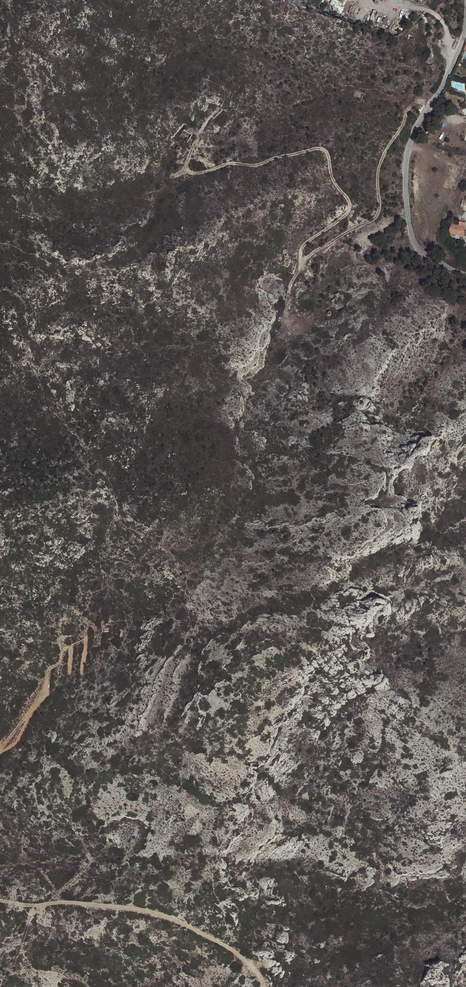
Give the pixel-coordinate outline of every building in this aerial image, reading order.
[(359,105),(363,95),(353,91),(349,101),(359,105)] [(464,236),(464,234),(465,234),(465,223),(462,223),(462,228),(453,228),(452,235),(464,236)]
